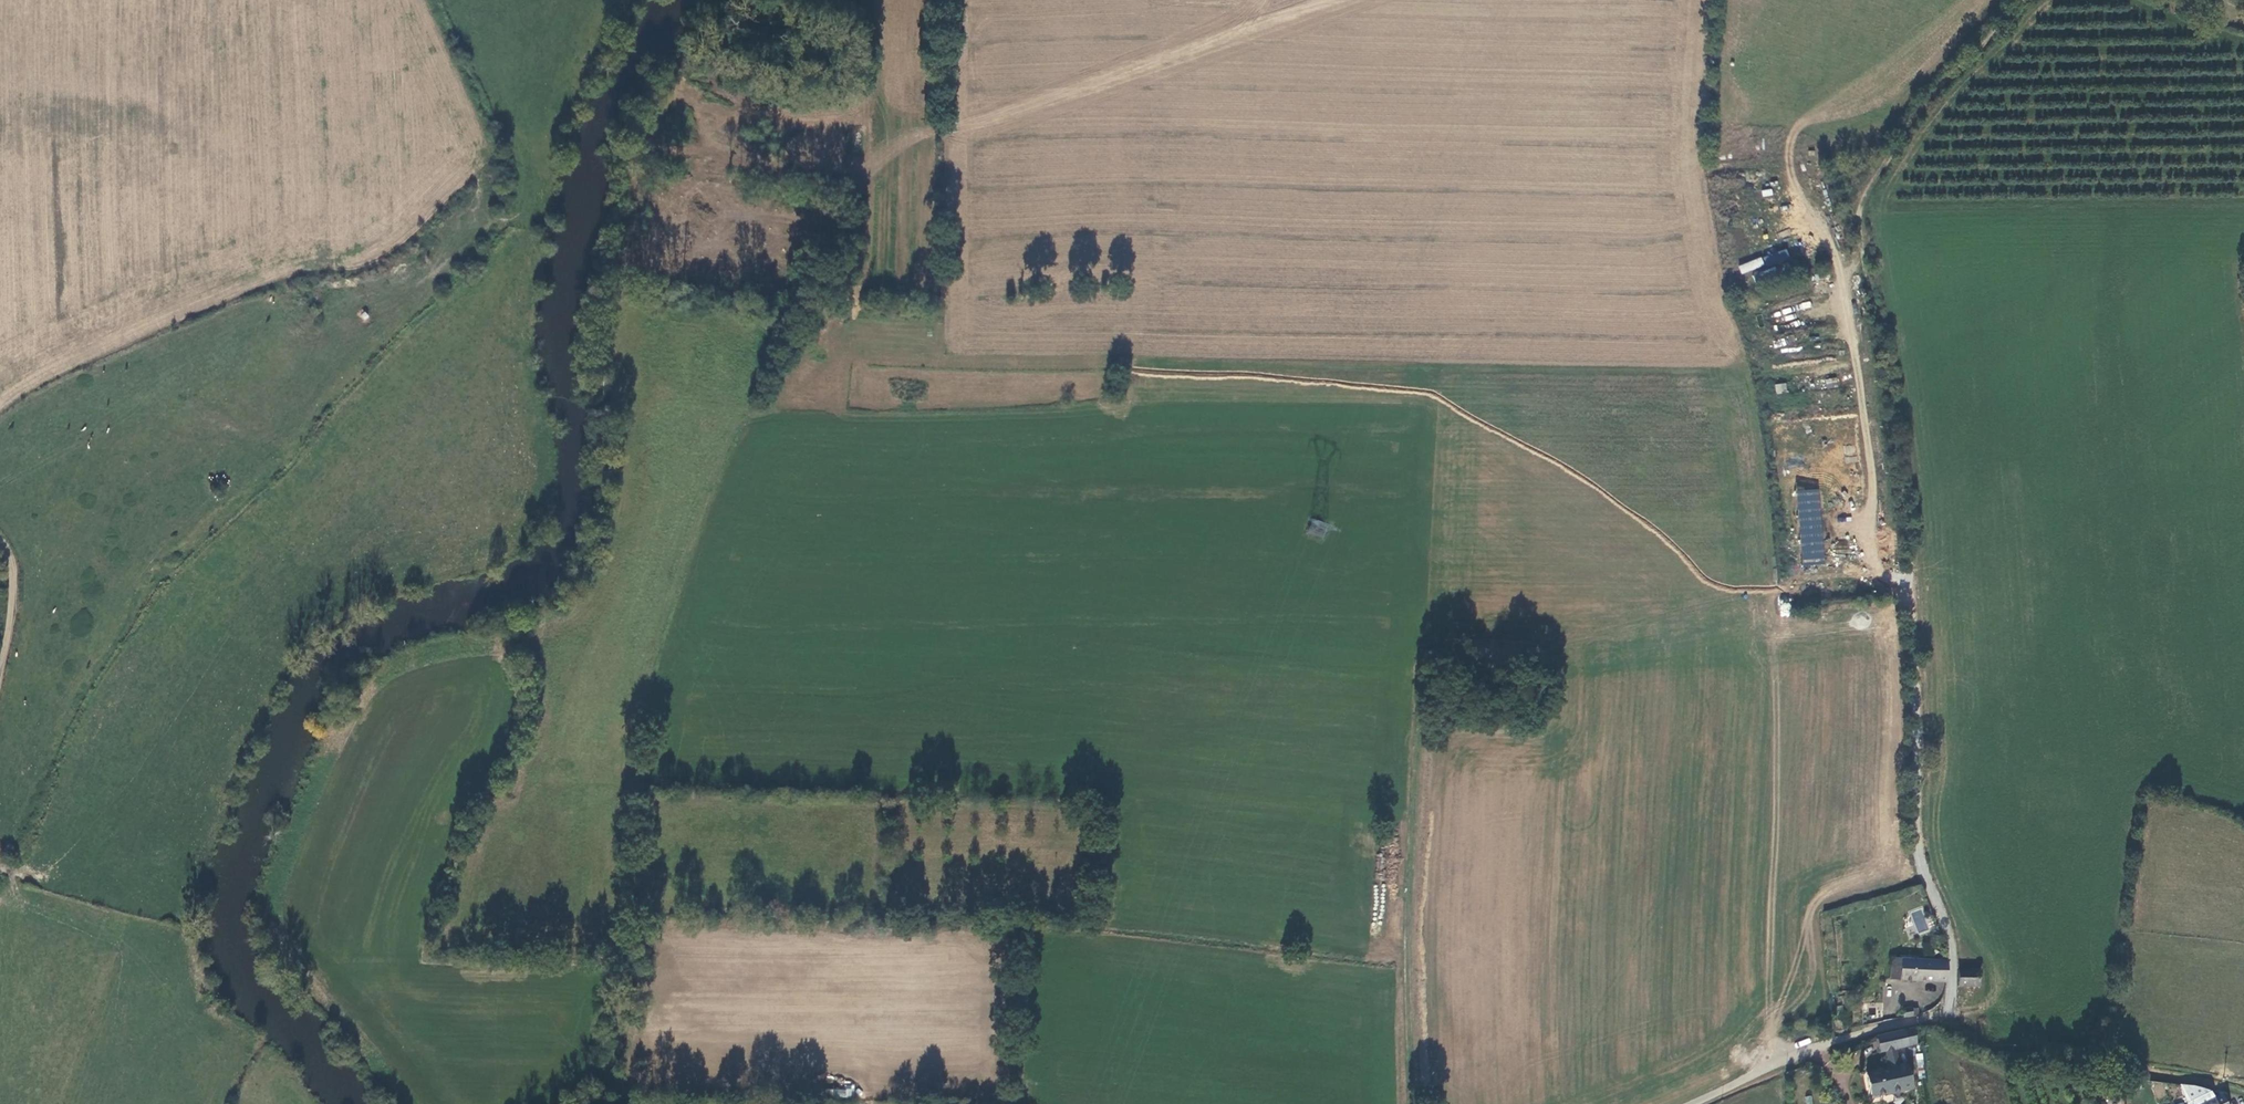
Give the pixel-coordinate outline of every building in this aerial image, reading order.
[(1786,249),(1760,257),(1764,270),(1752,274),(1756,285),(1794,273),(1786,249)] [(1785,382),(1774,384),(1776,394),(1787,392),(1785,382)] [(1823,563),(1823,489),(1799,489),(1799,563),(1823,563)] [(1900,977),(1948,976),(1949,956),(1944,956),(1944,947),(1931,946),(1931,956),(1900,956),(1900,977)] [(1884,977),(1900,977),(1900,956),(1883,956),(1884,977)] [(1959,979),(1980,980),(1980,964),(1959,964),(1959,979)] [(1911,1003),(1903,1004),(1904,1013),(1913,1012),(1911,1003)] [(1852,1024),(1849,1011),(1839,1013),(1842,1026),(1852,1024)] [(1918,1039),(1915,1024),(1888,1029),(1891,1044),(1895,1043),(1906,1041),(1918,1039)] [(1895,1043),(1896,1050),(1907,1048),(1906,1041),(1895,1043)] [(1896,1050),(1899,1061),(1910,1059),(1907,1048),(1896,1050)] [(1922,1083),(1916,1058),(1910,1059),(1899,1061),(1869,1068),(1874,1093),(1922,1083)] [(2222,1094),(2216,1097),(2208,1087),(2202,1082),(2178,1081),(2187,1103),(2226,1103),(2222,1094)] [(1812,1095),(1805,1096),(1806,1103),(1813,1103),(1812,1095)]
